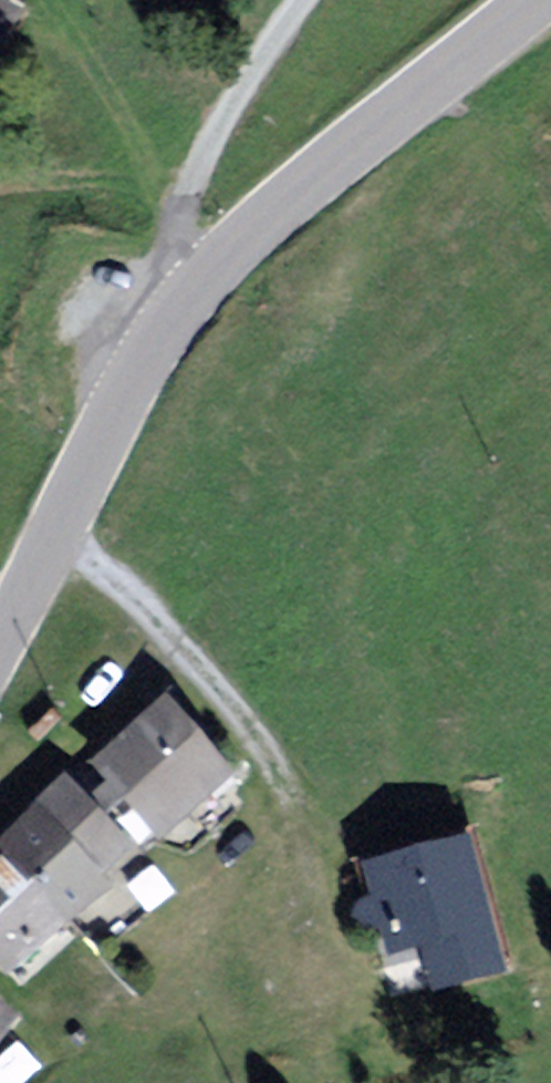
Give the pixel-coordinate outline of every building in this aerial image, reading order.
[(0,6),(0,45),(15,13),(0,6)] [(226,776),(166,708),(101,766),(161,833),(226,776)] [(130,850),(66,781),(37,807),(101,876),(130,850)] [(101,876),(37,807),(0,841),(0,965),(7,973),(106,882),(101,876)] [(499,971),(470,847),(376,868),(395,951),(431,943),(440,984),(499,971)] [(0,1013),(0,1031),(9,1020),(0,1013)]
